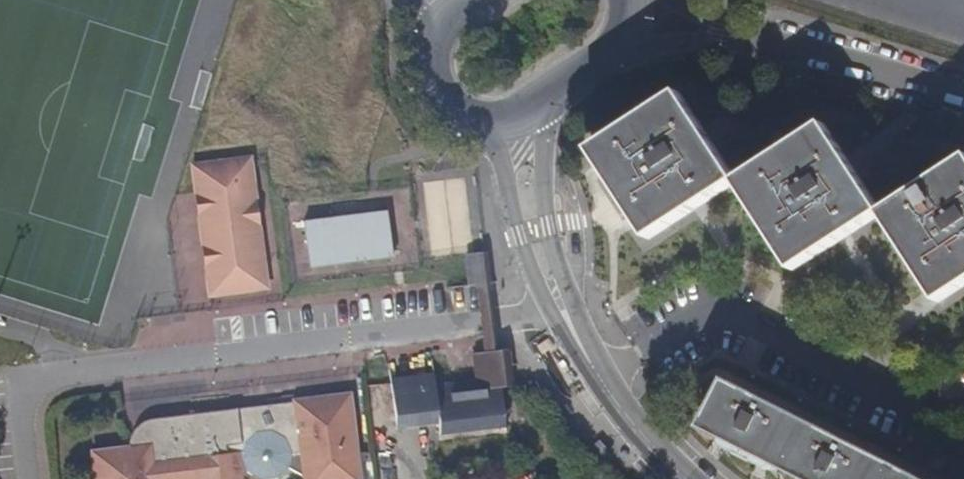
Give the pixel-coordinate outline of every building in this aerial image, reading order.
[(735,184),(737,180),(681,92),(589,150),(648,241),(735,184)] [(879,215),(882,212),(825,123),(737,180),(735,184),(793,273),(879,215)] [(879,215),(926,287),(937,304),(963,287),(963,158),(882,212),(879,215)] [(191,195),(201,194),(212,269),(202,270),(205,297),(252,291),(249,265),(260,263),(245,159),(187,167),(191,195)] [(394,251),(415,249),(408,188),(387,190),(394,251)] [(201,194),(191,195),(202,270),(212,269),(201,194)] [(385,209),(300,220),(306,267),(391,257),(385,209)] [(482,251),(463,253),(467,285),(475,283),(486,282),(482,251)] [(260,263),(249,265),(252,291),(264,289),(260,263)] [(486,282),(475,283),(480,325),(483,351),(494,349),(491,323),(486,282)] [(239,309),(277,304),(275,289),(237,294),(239,309)] [(433,371),(390,377),(397,428),(439,423),(440,434),(506,426),(501,385),(514,384),(509,347),(494,349),(483,351),(470,352),(473,377),(435,383),(433,371)] [(726,379),(701,429),(799,478),(922,478),(726,379)] [(314,398),(282,403),(282,405),(266,406),(270,413),(261,416),(242,419),(238,419),(237,417),(236,410),(221,411),(173,417),(149,420),(142,423),(137,427),(132,433),(129,439),(128,445),(128,451),(93,455),(96,478),(273,478),(279,476),(284,471),(288,465),(290,459),(290,454),(301,453),(304,478),(360,478),(357,457),(351,412),(349,395),(314,398)]
